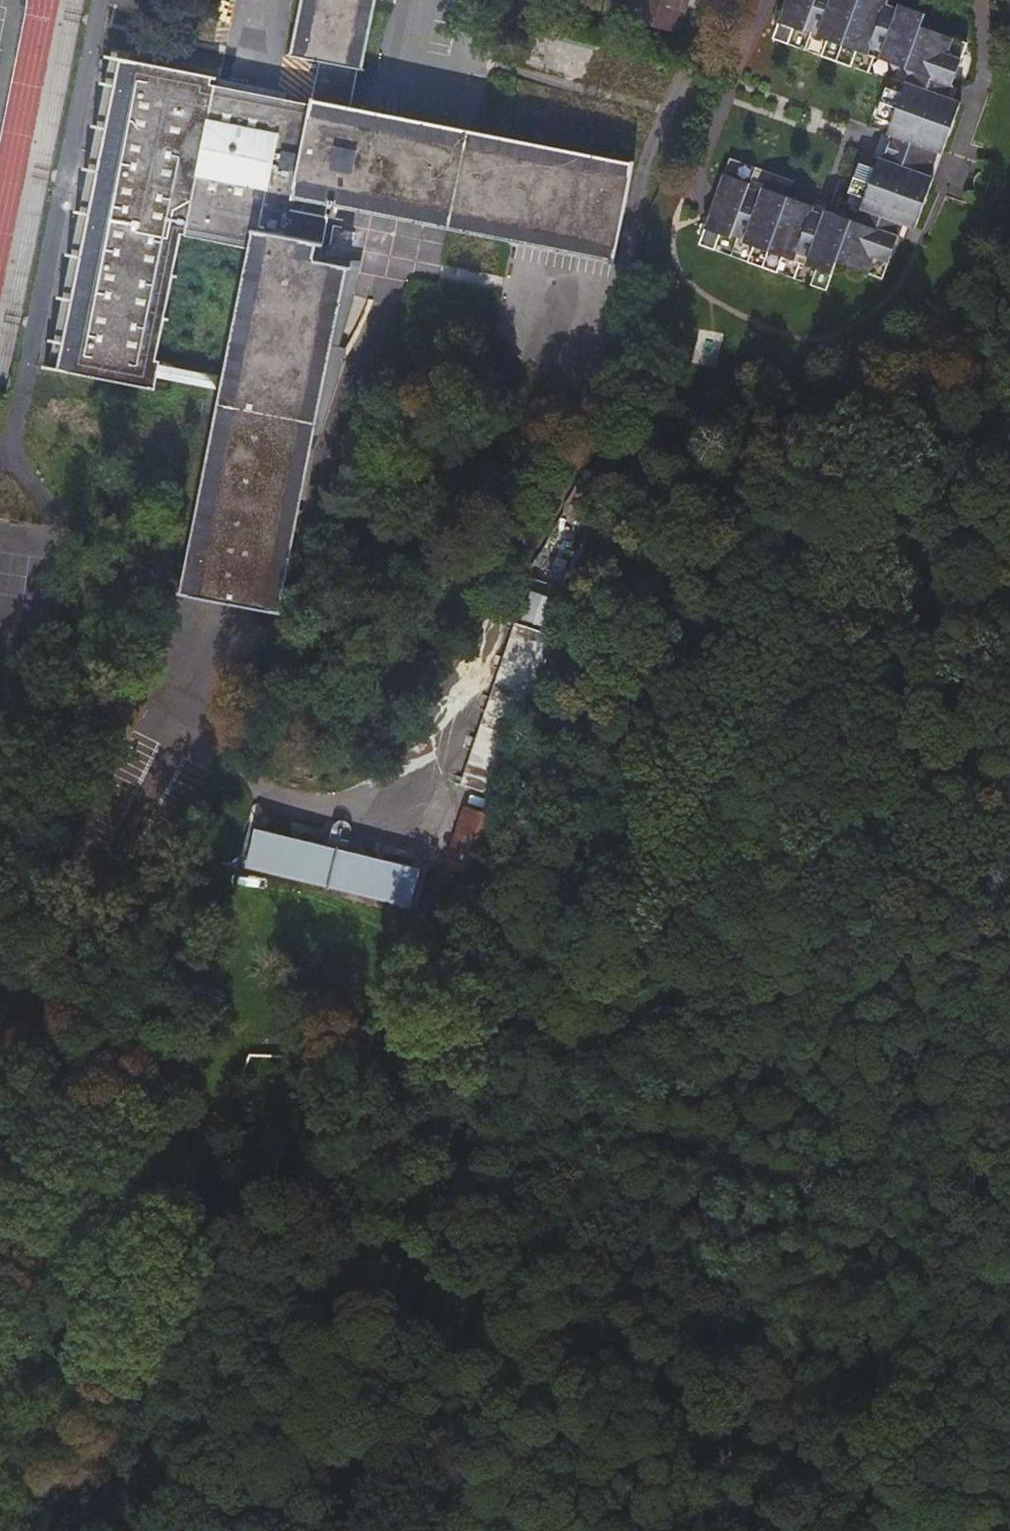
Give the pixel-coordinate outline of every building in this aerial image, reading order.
[(290,57),(318,63),(356,71),(371,0),(302,0),(290,57)] [(629,1),(631,1),(629,9),(676,24),(684,0),(629,0),(629,1)] [(864,126),(891,136),(882,162),(855,152),(838,197),(730,157),(698,247),(826,293),(836,266),(882,282),(902,226),(915,230),(932,180),(920,175),(929,149),(941,154),(958,104),(946,99),(965,44),(920,28),(924,16),(898,6),(901,0),(786,0),(772,37),(880,77),(864,126)] [(99,56),(101,57),(42,359),(38,359),(38,362),(145,387),(151,388),(153,379),(219,393),(175,594),(172,593),(172,596),(267,616),(279,619),(300,515),(289,513),(337,268),(309,262),(313,244),(318,245),(323,217),(331,219),(335,203),(509,236),(508,245),(609,264),(610,255),(611,255),(628,167),(348,112),(356,71),(318,63),(309,106),(281,100),(282,93),(205,77),(206,74),(99,53),(99,56)] [(464,784),(501,796),(555,634),(517,622),(464,784)] [(499,817),(466,807),(448,862),(480,873),(499,817)] [(417,868),(243,828),(233,871),(407,911),(417,868)]
